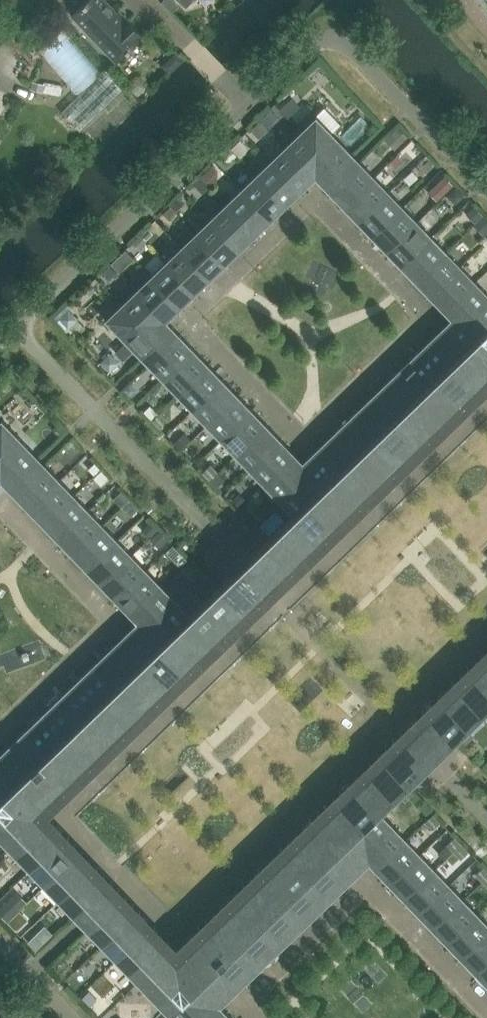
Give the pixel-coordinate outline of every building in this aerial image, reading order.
[(124,21),(104,0),(87,0),(72,13),(117,61),(140,39),(138,36),(141,34),(127,18),(124,21)] [(161,2),(171,12),(178,5),(173,0),(163,0),(161,2)] [(169,73),(183,60),(175,52),(162,65),(169,73)] [(61,112),(80,131),(123,88),(104,69),(61,112)] [(33,81),(31,89),(43,92),(45,84),(33,81)] [(288,118),(301,106),(292,97),(280,109),(288,118)] [(271,109),(261,118),(268,126),(278,117),(271,109)] [(267,539),(261,544),(248,557),(241,564),(234,570),(221,583),(216,588),(190,613),(45,463),(42,460),(40,457),(2,418),(0,420),(0,481),(1,481),(8,488),(11,491),(13,494),(136,621),(121,636),(119,638),(115,641),(0,753),(0,840),(73,916),(86,930),(171,1017),(233,1017),(221,1005),(348,883),(351,880),(354,877),(369,863),(486,985),(486,921),(379,809),(405,784),(410,779),(423,766),(430,760),(437,753),(450,740),(455,735),(481,710),(486,716),(486,658),(414,729),(407,736),(400,742),(309,830),(306,833),(303,836),(176,958),(118,899),(105,885),(33,811),(160,688),(163,685),(166,682),(258,594),(265,588),(271,581),(362,493),(366,490),(368,487),(486,373),(486,292),(360,160),(357,157),(354,154),(316,115),(104,319),(142,358),(145,361),(148,364),(207,425),(215,433),(293,514),(279,527),(267,539)] [(260,120),(250,129),(259,138),(268,128),(260,120)] [(384,138),(394,149),(407,136),(397,125),(384,138)] [(245,145),(239,139),(230,148),(236,154),(239,157),(245,151),(245,145)] [(228,162),(236,154),(230,148),(221,156),(228,162)] [(403,161),(397,154),(388,162),(395,169),(403,161)] [(212,165),(200,176),(210,186),(211,188),(217,183),(218,171),(212,165)] [(410,184),(417,177),(411,171),(404,177),(410,184)] [(202,193),(210,186),(200,176),(193,183),(202,193)] [(441,197),(445,194),(447,191),(453,185),(444,176),(432,188),(441,197)] [(447,191),(445,194),(455,204),(463,196),(453,185),(447,191)] [(177,211),(184,204),(178,198),(171,205),(177,211)] [(170,222),(178,213),(170,205),(162,213),(170,222)] [(466,214),(475,223),(483,215),(475,206),(466,214)] [(475,223),(486,234),(486,233),(486,219),(483,215),(475,223)] [(152,234),(147,228),(140,234),(146,240),(152,234)] [(139,249),(147,241),(146,240),(140,234),(132,242),(139,249)] [(119,271),(129,262),(121,253),(111,262),(119,271)] [(107,266),(103,270),(106,274),(111,274),(114,270),(109,265),(107,266)] [(77,319),(68,309),(59,318),(68,327),(77,319)] [(117,363),(109,354),(101,362),(109,371),(117,363)] [(362,493),(271,581),(265,588),(258,594),(166,682),(163,685),(160,688),(33,811),(105,885),(118,899),(176,958),(303,836),(306,833),(309,830),(400,742),(407,736),(414,729),(486,658),(486,554),(482,549),(486,544),(486,373),(368,487),(366,490),(362,493)] [(127,385),(122,390),(128,396),(131,392),(131,389),(127,385)] [(152,419),(158,414),(150,406),(144,411),(152,419)] [(152,419),(159,427),(168,420),(160,412),(158,414),(152,419)] [(182,449),(192,440),(185,433),(175,442),(182,449)] [(85,469),(91,475),(98,469),(91,463),(85,469)] [(202,471),(210,480),(218,472),(210,464),(202,471)] [(99,471),(92,477),(100,485),(107,479),(99,471)] [(225,479),(218,472),(210,480),(217,487),(225,479)] [(224,493),(238,508),(245,501),(231,486),(224,493)] [(122,492),(114,499),(121,507),(129,500),(122,492)] [(122,507),(131,516),(138,509),(129,500),(122,507)] [(261,534),(266,539),(279,527),(270,517),(257,530),(261,534)] [(155,530),(147,522),(141,528),(148,536),(155,530)] [(151,539),(159,547),(165,541),(158,533),(151,539)] [(171,558),(179,566),(185,561),(177,553),(171,558)] [(195,594),(204,585),(198,578),(188,587),(195,594)] [(466,725),(457,735),(466,744),(475,735),(466,725)] [(406,801),(413,794),(406,787),(398,794),(406,801)] [(432,829),(439,822),(432,815),(425,822),(432,829)] [(454,837),(447,844),(453,851),(454,852),(462,845),(454,837)] [(447,844),(438,853),(444,860),(453,851),(447,844)] [(468,851),(462,845),(454,852),(461,858),(468,851)] [(483,867),(476,874),(483,882),(486,878),(486,871),(483,867)] [(6,921),(14,913),(3,901),(0,904),(0,915),(6,921)] [(10,925),(18,917),(14,913),(6,921),(10,925)] [(35,950),(44,942),(35,933),(27,941),(35,950)] [(88,990),(81,997),(89,1005),(96,999),(88,990)]
